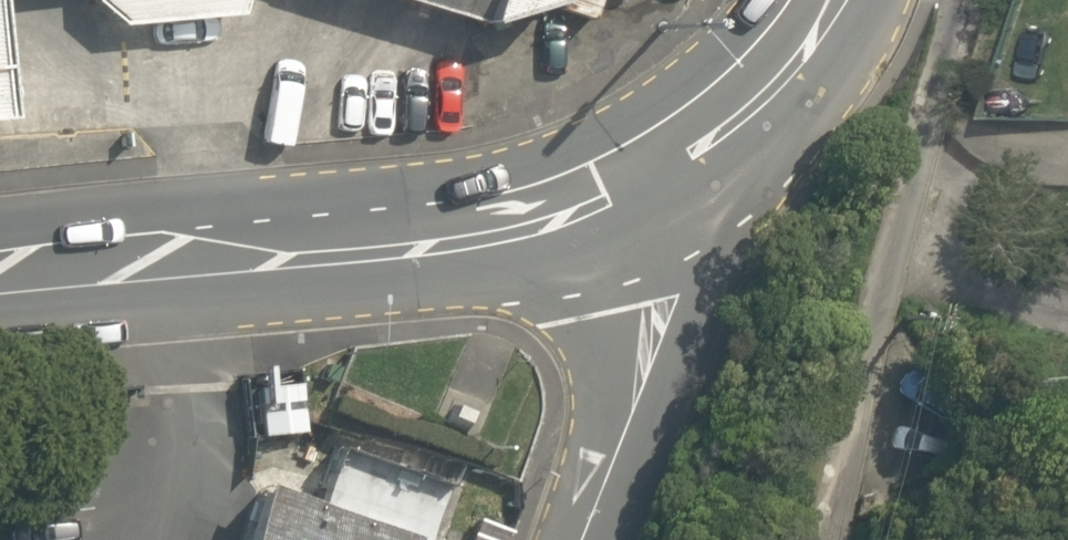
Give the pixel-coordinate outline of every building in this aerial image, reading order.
[(88,4),(116,29),(236,18),(241,0),(87,0),(88,4)] [(486,0),(384,0),(477,30),(486,0)] [(477,30),(552,7),(554,0),(486,0),(477,30)] [(452,485),(336,445),(315,502),(251,480),(230,539),(432,539),(452,485)]
